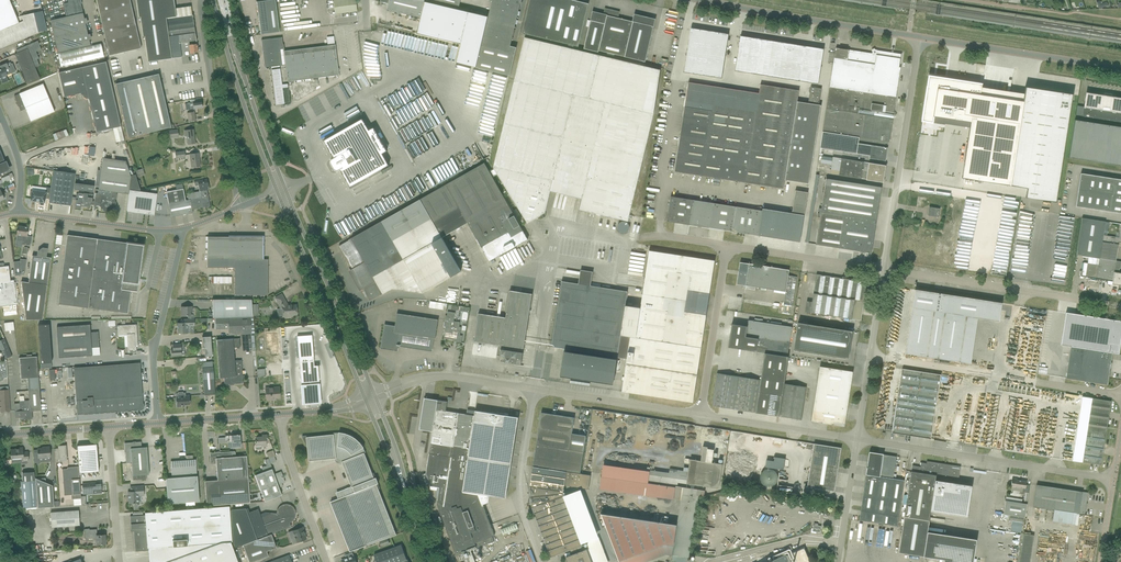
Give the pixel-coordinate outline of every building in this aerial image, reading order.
[(38,33),(33,13),(17,17),(9,0),(0,0),(0,49),(38,33)] [(50,20),(58,53),(90,46),(83,13),(81,4),(82,4),(81,0),(73,0),(73,2),(63,4),(66,17),(50,20)] [(109,56),(141,48),(130,0),(96,0),(109,56)] [(171,59),(169,46),(165,18),(176,17),(175,9),(174,7),(173,7),(172,0),(136,0),(138,17),(140,17),(143,37),(144,37),(148,62),(171,59)] [(261,34),(279,32),(275,0),(270,0),(261,1),(256,2),(257,10),(258,13),(261,34)] [(333,0),(335,14),(351,12),(357,11),(355,0),(337,0),(333,0)] [(420,17),(425,0),(381,0),(380,2),(388,3),(387,10),(420,17)] [(459,10),(461,0),(432,0),(431,3),(459,10)] [(510,76),(516,47),(510,46),(520,3),(521,0),(492,0),(492,2),(488,17),(485,29),(471,25),(462,64),(510,76)] [(578,47),(589,4),(573,0),(530,0),(522,34),(578,47)] [(425,2),(417,34),(461,44),(457,63),(462,64),(471,25),(485,29),(488,17),(474,13),(459,10),(431,3),(425,2)] [(614,54),(645,62),(654,26),(653,26),(654,20),(642,17),(641,23),(618,18),(619,13),(618,12),(610,9),(609,10),(606,10),(604,14),(603,14),(601,23),(591,20),(584,49),(598,52),(599,51),(607,53),(607,55),(614,56),(614,54)] [(193,17),(193,15),(192,15),(176,17),(165,18),(169,46),(171,59),(185,57),(184,51),(183,44),(189,43),(196,42),(196,40),(195,33),(195,31),(194,25),(194,23),(193,23),(193,17)] [(691,28),(684,72),(722,78),(728,34),(691,28)] [(322,32),(323,39),(332,38),(331,30),(322,32)] [(406,51),(437,57),(440,43),(426,40),(426,44),(423,44),(424,39),(409,36),(406,51)] [(736,67),(735,71),(818,84),(823,51),(824,49),(818,48),(814,48),(814,47),(749,37),(746,37),(741,36),(740,38),(739,47),(739,48),(739,49),(738,53),(738,54),(738,58),(737,58),(737,59),(737,60),(736,65),(736,66),(736,67)] [(282,37),(261,40),(265,67),(271,66),(271,68),(270,68),(275,106),(281,105),(284,105),(290,104),(289,89),(291,89),(293,101),(298,100),(315,91),(314,86),(317,86),(318,85),(317,80),(316,79),(313,80),(313,78),(339,75),(335,45),(284,51),(284,44),(283,44),(282,37)] [(525,219),(527,223),(545,213),(550,191),(582,198),(579,210),(627,221),(654,114),(660,70),(525,37),(493,168),(525,219)] [(21,68),(27,85),(40,79),(35,67),(39,65),(37,59),(39,58),(36,52),(41,50),(40,46),(37,41),(17,50),(16,52),(17,53),(15,54),(18,63),(21,68)] [(189,43),(183,44),(184,51),(190,50),(190,52),(190,53),(192,53),(197,52),(198,52),(197,44),(189,45),(189,43)] [(59,54),(61,67),(104,57),(101,44),(59,54)] [(835,48),(823,132),(889,142),(896,96),(897,96),(900,95),(898,93),(897,92),(900,72),(901,72),(903,71),(902,69),(899,68),(901,54),(876,50),(875,49),(872,51),(873,52),(872,54),(865,52),(865,53),(862,53),(862,52),(853,50),(853,52),(849,51),(849,50),(835,48)] [(8,75),(16,72),(13,63),(11,64),(10,62),(7,64),(6,62),(0,65),(0,78),(8,75)] [(96,132),(113,128),(121,127),(106,62),(58,73),(64,97),(80,94),(88,99),(96,132)] [(117,89),(129,137),(171,127),(160,79),(158,74),(116,84),(117,89)] [(417,77),(390,90),(396,102),(422,90),(417,77)] [(929,77),(923,120),(932,122),(933,117),(970,122),(969,128),(962,178),(1027,188),(1026,197),(1056,202),(1073,94),(1036,89),(1025,87),(1024,94),(1013,92),(980,87),(981,84),(963,82),(929,77)] [(688,82),(674,172),(783,189),(785,180),(809,183),(821,105),(819,105),(808,103),(800,102),(801,99),(797,99),(798,96),(799,91),(760,85),(759,93),(688,82)] [(25,109),(31,121),(54,111),(52,106),(43,84),(14,96),(20,111),(25,109)] [(808,103),(819,105),(821,88),(811,87),(808,103)] [(396,128),(409,156),(454,134),(447,120),(449,119),(442,106),(438,108),(429,90),(416,96),(424,112),(413,117),(420,133),(419,134),(419,135),(416,136),(409,122),(396,128)] [(1120,122),(1120,99),(1087,94),(1085,107),(1083,107),(1082,116),(1108,120),(1120,122)] [(196,102),(185,104),(185,108),(186,110),(194,109),(197,108),(202,107),(201,101),(196,102)] [(187,113),(188,121),(196,120),(194,112),(187,113)] [(369,130),(362,118),(324,140),(334,158),(332,160),(331,160),(331,161),(330,162),(330,164),(334,170),(335,171),(336,171),(337,171),(340,169),(350,187),(389,165),(382,153),(387,151),(374,128),(369,130)] [(1075,120),(1069,158),(1120,166),(1120,127),(1075,120)] [(187,136),(188,144),(195,144),(193,129),(188,130),(184,130),(185,136),(187,136)] [(823,132),(820,148),(870,155),(869,158),(886,161),(888,148),(858,143),(859,137),(823,132)] [(10,170),(6,161),(5,162),(0,150),(0,174),(10,170)] [(193,154),(190,154),(191,167),(194,167),(200,166),(199,161),(198,161),(198,158),(199,158),(198,153),(193,154)] [(79,161),(95,163),(96,157),(88,156),(85,156),(85,155),(79,155),(79,161)] [(831,164),(832,157),(821,155),(820,162),(831,164)] [(75,183),(74,189),(85,191),(85,193),(84,193),(84,194),(78,193),(77,200),(76,200),(75,208),(81,208),(81,205),(84,205),(83,207),(90,208),(90,204),(96,205),(99,206),(101,207),(103,208),(102,210),(104,211),(106,212),(108,210),(108,208),(110,209),(112,207),(112,205),(114,206),(116,204),(116,202),(115,201),(116,199),(117,195),(116,194),(116,193),(128,194),(129,190),(140,191),(135,175),(130,176),(126,161),(102,158),(101,172),(98,190),(103,191),(102,195),(101,195),(101,194),(95,193),(94,201),(92,201),(93,194),(88,194),(88,191),(93,192),(94,185),(75,183)] [(839,175),(883,182),(885,165),(833,158),(832,160),(830,174),(839,175)] [(363,288),(370,301),(380,295),(380,296),(392,289),(422,293),(461,271),(442,238),(468,223),(489,261),(528,239),(484,163),(382,221),(344,243),(339,246),(353,270),(362,264),(373,283),(363,288)] [(428,187),(441,180),(434,167),(421,174),(428,187)] [(135,171),(137,177),(145,175),(143,168),(135,171)] [(49,203),(71,206),(75,173),(53,170),(51,188),(49,199),(49,203)] [(1078,190),(1087,191),(1089,175),(1081,173),(1078,190)] [(9,175),(1,178),(3,183),(11,180),(9,175)] [(1087,191),(1095,192),(1097,176),(1089,175),(1087,191)] [(1095,192),(1103,194),(1105,177),(1097,176),(1095,192)] [(1103,194),(1111,195),(1112,187),(1114,178),(1105,177),(1103,194)] [(816,244),(871,253),(881,187),(826,178),(816,244)] [(1120,188),(1120,180),(1114,178),(1112,187),(1120,188)] [(201,180),(194,182),(195,187),(198,186),(199,192),(207,190),(206,187),(208,187),(208,186),(210,186),(209,183),(208,183),(207,179),(201,180)] [(401,186),(407,198),(416,193),(409,182),(401,186)] [(30,191),(30,195),(31,195),(30,201),(36,201),(39,201),(39,202),(44,202),(45,199),(49,199),(51,188),(46,187),(45,192),(40,192),(37,192),(37,191),(32,190),(32,191),(30,191)] [(1120,196),(1120,188),(1112,187),(1111,195),(1120,196)] [(170,212),(171,217),(193,213),(192,210),(192,209),(189,193),(187,194),(188,200),(185,200),(183,189),(166,192),(170,212)] [(130,190),(127,212),(139,213),(139,214),(154,216),(155,205),(155,204),(157,194),(130,190)] [(396,196),(397,195),(395,190),(390,193),(395,203),(398,201),(396,196)] [(792,213),(804,215),(808,192),(796,190),(792,213)] [(1076,206),(1084,208),(1087,191),(1078,190),(1076,206)] [(1084,208),(1092,209),(1095,192),(1087,191),(1084,208)] [(1092,209),(1100,210),(1103,194),(1095,192),(1092,209)] [(1108,211),(1110,203),(1111,195),(1103,194),(1100,210),(1108,211)] [(1120,205),(1120,196),(1111,195),(1110,203),(1120,205)] [(732,231),(758,235),(762,211),(671,196),(667,221),(689,225),(689,223),(710,226),(710,228),(732,231),(732,232),(732,231)] [(1025,203),(1019,247),(1046,251),(1053,208),(1025,203)] [(1120,213),(1120,205),(1110,203),(1108,211),(1120,213)] [(928,216),(939,217),(940,209),(929,207),(928,216)] [(762,211),(758,235),(800,242),(804,215),(792,213),(762,208),(762,211)] [(1052,218),(1043,273),(1064,276),(1072,221),(1052,218)] [(1076,255),(1099,259),(1116,261),(1119,242),(1120,242),(1120,228),(1118,237),(1103,235),(1105,222),(1082,218),(1076,255)] [(626,232),(627,232),(628,231),(629,230),(629,229),(629,228),(629,227),(629,226),(629,225),(629,224),(628,223),(627,223),(626,222),(625,222),(624,221),(623,221),(622,221),(621,222),(620,222),(620,223),(619,223),(618,224),(618,225),(618,226),(617,227),(618,228),(618,229),(618,230),(619,231),(620,232),(621,233),(622,233),(623,233),(624,233),(625,233),(626,232)] [(22,245),(31,246),(32,237),(27,236),(28,227),(18,226),(16,240),(23,241),(22,245)] [(96,239),(67,235),(58,304),(87,308),(128,313),(131,291),(137,291),(137,281),(140,282),(140,279),(138,279),(138,277),(139,277),(143,244),(142,244),(142,245),(136,244),(133,244),(128,243),(128,242),(127,242),(127,243),(96,239)] [(207,259),(262,259),(262,237),(206,237),(206,241),(207,241),(207,259)] [(22,282),(26,320),(43,319),(51,258),(46,257),(47,249),(42,248),(38,252),(37,256),(32,255),(31,261),(29,282),(22,282)] [(622,391),(693,402),(715,260),(649,251),(640,308),(625,305),(627,291),(591,286),(593,272),(581,270),(579,284),(562,281),(552,347),(585,352),(585,354),(564,351),(560,376),(613,384),(617,359),(589,355),(589,353),(627,358),(622,391)] [(15,276),(24,273),(26,260),(20,259),(20,261),(13,262),(15,276)] [(235,295),(268,295),(268,259),(262,259),(207,259),(207,268),(220,268),(235,268),(235,295)] [(1082,276),(1085,277),(1113,281),(1112,284),(1120,285),(1120,273),(1119,273),(1119,271),(1119,270),(1116,270),(1117,261),(1116,261),(1099,259),(1098,265),(1087,263),(1084,263),(1082,276)] [(784,304),(792,306),(797,277),(788,276),(789,270),(740,262),(739,271),(740,271),(739,275),(738,275),(737,284),(743,285),(743,287),(745,288),(745,289),(755,290),(755,287),(786,292),(784,304)] [(14,283),(14,280),(10,281),(8,266),(4,266),(3,263),(0,263),(0,285),(14,283)] [(816,274),(810,313),(852,319),(852,315),(855,300),(864,301),(867,282),(816,274)] [(0,285),(0,306),(17,304),(14,283),(0,285)] [(915,290),(905,353),(908,354),(924,356),(949,360),(953,361),(956,361),(960,362),(966,316),(999,321),(1002,303),(972,298),(969,298),(955,296),(951,295),(917,290),(915,290)] [(478,314),(474,341),(498,345),(496,356),(501,356),(500,361),(504,362),(510,363),(515,364),(521,365),(523,350),(518,349),(518,348),(523,349),(532,294),(521,292),(510,291),(506,318),(478,314)] [(282,306),(282,316),(291,315),(297,315),(296,305),(286,306),(284,302),(285,301),(281,294),(275,298),(280,307),(282,306)] [(251,299),(212,300),(213,318),(252,317),(251,299)] [(429,301),(429,308),(444,309),(445,302),(429,301)] [(181,307),(181,316),(190,316),(190,311),(192,311),(192,306),(181,307)] [(445,316),(444,327),(447,327),(446,329),(450,330),(452,321),(460,322),(454,321),(455,313),(448,312),(447,316),(445,316)] [(1061,345),(1071,346),(1066,378),(1107,385),(1108,377),(1109,371),(1110,368),(1111,363),(1111,359),(1112,353),(1118,354),(1119,354),(1120,338),(1120,321),(1106,319),(1101,318),(1085,315),(1072,313),(1066,312),(1066,313),(1061,345)] [(397,345),(431,350),(433,338),(435,339),(438,320),(397,313),(395,327),(385,326),(382,347),(397,350),(397,345)] [(251,317),(215,318),(215,329),(228,329),(228,335),(251,334),(251,317)] [(177,328),(177,333),(188,333),(188,329),(188,326),(194,325),(194,319),(181,319),(181,323),(177,323),(177,325),(177,328)] [(788,356),(792,327),(748,320),(748,326),(732,324),(728,347),(765,353),(788,356)] [(3,323),(4,331),(14,329),(12,321),(3,323)] [(445,333),(444,339),(456,341),(456,342),(461,343),(463,336),(460,335),(461,327),(459,327),(460,322),(452,321),(450,330),(446,329),(445,329),(445,333)] [(798,322),(794,350),(848,358),(853,331),(798,322)] [(49,324),(38,325),(41,363),(51,363),(49,324)] [(57,327),(59,358),(87,356),(92,355),(92,348),(99,347),(98,332),(91,332),(90,324),(84,325),(57,327)] [(127,335),(128,353),(136,352),(136,345),(137,345),(137,346),(138,346),(136,324),(118,326),(118,335),(127,335)] [(204,347),(205,357),(212,356),(211,336),(202,337),(203,347),(204,347)] [(224,378),(224,385),(243,383),(243,378),(241,360),(234,361),(233,347),(240,347),(240,338),(233,339),(216,340),(219,378),(224,378)] [(0,351),(4,359),(12,356),(5,339),(0,340),(0,351)] [(173,350),(171,350),(171,356),(185,355),(184,344),(181,345),(181,344),(172,345),(173,350)] [(788,356),(765,353),(760,380),(756,412),(779,416),(784,384),(788,356)] [(22,418),(22,420),(31,419),(31,417),(32,417),(32,411),(41,410),(41,405),(39,388),(37,356),(20,358),(21,379),(27,378),(29,400),(19,401),(19,403),(14,404),(14,411),(15,418),(22,418)] [(313,356),(298,358),(300,383),(319,381),(318,365),(314,366),(313,356)] [(140,363),(74,368),(77,415),(144,409),(140,363)] [(811,421),(844,426),(853,372),(820,366),(811,421)] [(213,367),(202,368),(204,395),(215,394),(213,367)] [(257,369),(258,377),(265,376),(265,369),(257,369)] [(900,369),(892,432),(931,437),(939,374),(900,369)] [(712,406),(756,412),(760,380),(717,373),(712,406)] [(319,382),(300,384),(301,404),(321,402),(319,382)] [(779,416),(801,419),(806,387),(784,384),(779,416)] [(0,412),(10,412),(8,387),(0,387),(0,409),(0,412)] [(266,395),(266,400),(272,400),(272,398),(280,398),(279,387),(265,388),(266,395)] [(185,395),(185,393),(176,393),(177,407),(182,407),(182,406),(182,405),(190,405),(190,399),(189,395),(185,395)] [(428,480),(430,486),(439,487),(437,504),(454,550),(456,556),(462,554),(464,559),(466,558),(467,561),(531,561),(518,529),(502,535),(500,529),(516,523),(514,517),(491,525),(483,505),(489,503),(489,495),(506,498),(511,463),(518,417),(475,411),(474,415),(446,411),(447,402),(438,400),(437,400),(437,402),(427,400),(427,398),(427,396),(427,398),(422,430),(421,432),(422,432),(422,430),(422,428),(433,429),(432,431),(426,473),(428,480)] [(1082,462),(1101,465),(1111,401),(1092,398),(1087,430),(1082,462)] [(533,465),(580,472),(586,436),(572,433),(574,423),(574,418),(541,412),(533,465)] [(330,502),(340,527),(387,510),(379,489),(380,489),(374,473),(372,473),(364,453),(366,453),(363,448),(364,447),(363,447),(360,442),(355,438),(355,439),(351,436),(351,435),(345,433),(339,432),(339,433),(333,433),(333,434),(307,437),(307,436),(302,436),(308,448),(309,461),(336,458),(342,462),(352,487),(337,493),(339,498),(330,502)] [(256,449),(257,449),(261,449),(262,448),(261,446),(266,446),(266,443),(271,443),(269,438),(267,438),(267,434),(263,435),(264,436),(256,437),(256,442),(255,442),(255,446),(256,449)] [(231,437),(218,438),(219,443),(227,443),(231,442),(232,447),(241,447),(240,435),(231,435),(231,436),(231,437)] [(135,442),(124,443),(126,460),(126,463),(131,463),(133,476),(138,475),(146,475),(149,474),(147,447),(141,447),(141,442),(135,442)] [(97,444),(77,445),(77,451),(78,464),(79,473),(99,471),(97,444)] [(807,487),(834,491),(841,448),(814,444),(807,487)] [(55,448),(56,462),(63,461),(63,460),(67,459),(66,445),(58,446),(58,448),(55,448)] [(45,448),(37,449),(38,453),(33,453),(34,464),(39,464),(39,458),(50,457),(49,447),(45,447),(45,448)] [(11,450),(12,463),(22,462),(22,461),(28,460),(28,452),(23,452),(23,449),(11,450)] [(266,453),(269,459),(275,456),(273,450),(266,453)] [(217,480),(205,481),(207,506),(250,502),(248,478),(247,461),(246,456),(232,457),(232,456),(235,456),(235,452),(234,451),(232,451),(210,453),(210,459),(211,464),(216,464),(217,480)] [(859,520),(897,526),(904,480),(893,479),(895,462),(896,456),(870,452),(859,520)] [(765,460),(764,468),(784,469),(784,458),(774,457),(774,460),(765,460)] [(166,478),(168,504),(199,501),(197,476),(196,467),(196,462),(195,462),(193,461),(193,459),(173,461),(173,462),(172,464),(171,464),(172,478),(166,478)] [(722,464),(690,459),(686,483),(719,488),(722,464)] [(976,539),(927,532),(929,521),(931,511),(967,517),(972,486),(936,480),(936,476),(940,476),(940,479),(950,481),(951,478),(959,479),(961,466),(956,466),(955,465),(944,464),(942,464),(929,462),(929,464),(921,462),(920,467),(912,465),(911,471),(911,477),(904,517),(899,552),(924,556),(944,559),(944,561),(973,561),(976,539)] [(545,540),(551,557),(570,550),(572,554),(566,557),(568,561),(592,561),(587,549),(583,550),(582,545),(563,494),(563,492),(564,485),(588,489),(591,475),(581,474),(541,468),(533,466),(530,487),(532,506),(545,540)] [(759,484),(774,487),(778,470),(764,466),(759,484)] [(255,475),(264,501),(281,495),(278,485),(285,482),(283,478),(282,476),(283,476),(281,471),(274,474),(272,469),(255,475)] [(21,482),(23,508),(36,507),(34,481),(34,472),(21,473),(22,481),(21,482)] [(53,501),(52,485),(46,482),(45,478),(37,479),(35,478),(38,508),(59,506),(59,501),(53,501)] [(1011,483),(1011,486),(1023,488),(1026,488),(1026,485),(1027,481),(1017,480),(1017,479),(1012,478),(1011,483)] [(86,485),(82,485),(83,492),(83,494),(102,493),(102,492),(101,487),(100,487),(100,484),(96,484),(96,483),(90,483),(86,483),(86,485)] [(1033,507),(1085,515),(1088,493),(1037,485),(1033,507)] [(131,492),(128,492),(129,504),(132,503),(134,505),(134,506),(134,507),(134,508),(135,508),(136,508),(137,508),(138,507),(138,506),(138,505),(138,504),(137,504),(137,503),(138,503),(140,503),(139,496),(144,496),(144,494),(143,486),(130,487),(131,492)] [(1006,501),(1004,514),(1011,515),(1023,517),(1025,517),(1027,504),(1024,503),(1006,501)] [(230,510),(233,548),(242,545),(271,534),(291,527),(289,522),(292,521),(295,514),(293,507),(289,506),(288,508),(286,508),(284,508),(283,505),(280,507),(276,513),(265,512),(260,514),(258,509),(253,511),(248,513),(246,509),(230,510)] [(321,506),(324,516),(331,514),(328,505),(321,506)] [(233,548),(230,510),(229,510),(229,506),(145,512),(145,515),(130,516),(131,529),(133,529),(135,551),(148,550),(148,548),(167,546),(172,560),(166,561),(238,561),(233,548)] [(51,512),(52,527),(80,525),(79,510),(51,512)] [(387,510),(340,527),(350,552),(396,535),(387,510)] [(601,514),(620,561),(645,561),(666,554),(689,557),(694,526),(677,525),(601,514)] [(500,529),(502,535),(518,529),(516,523),(500,529)] [(288,532),(293,544),(306,539),(302,527),(288,532)] [(96,538),(97,544),(106,544),(105,534),(96,535),(96,530),(97,530),(97,529),(89,530),(88,529),(84,529),(85,539),(96,538)] [(249,561),(252,561),(268,556),(266,551),(276,548),(271,534),(242,545),(249,561)] [(1034,535),(1024,534),(1020,561),(1030,561),(1034,535)] [(408,560),(407,560),(401,545),(374,555),(377,561),(409,561),(408,560)] [(768,561),(810,561),(804,547),(786,555),(786,554),(768,561)]
